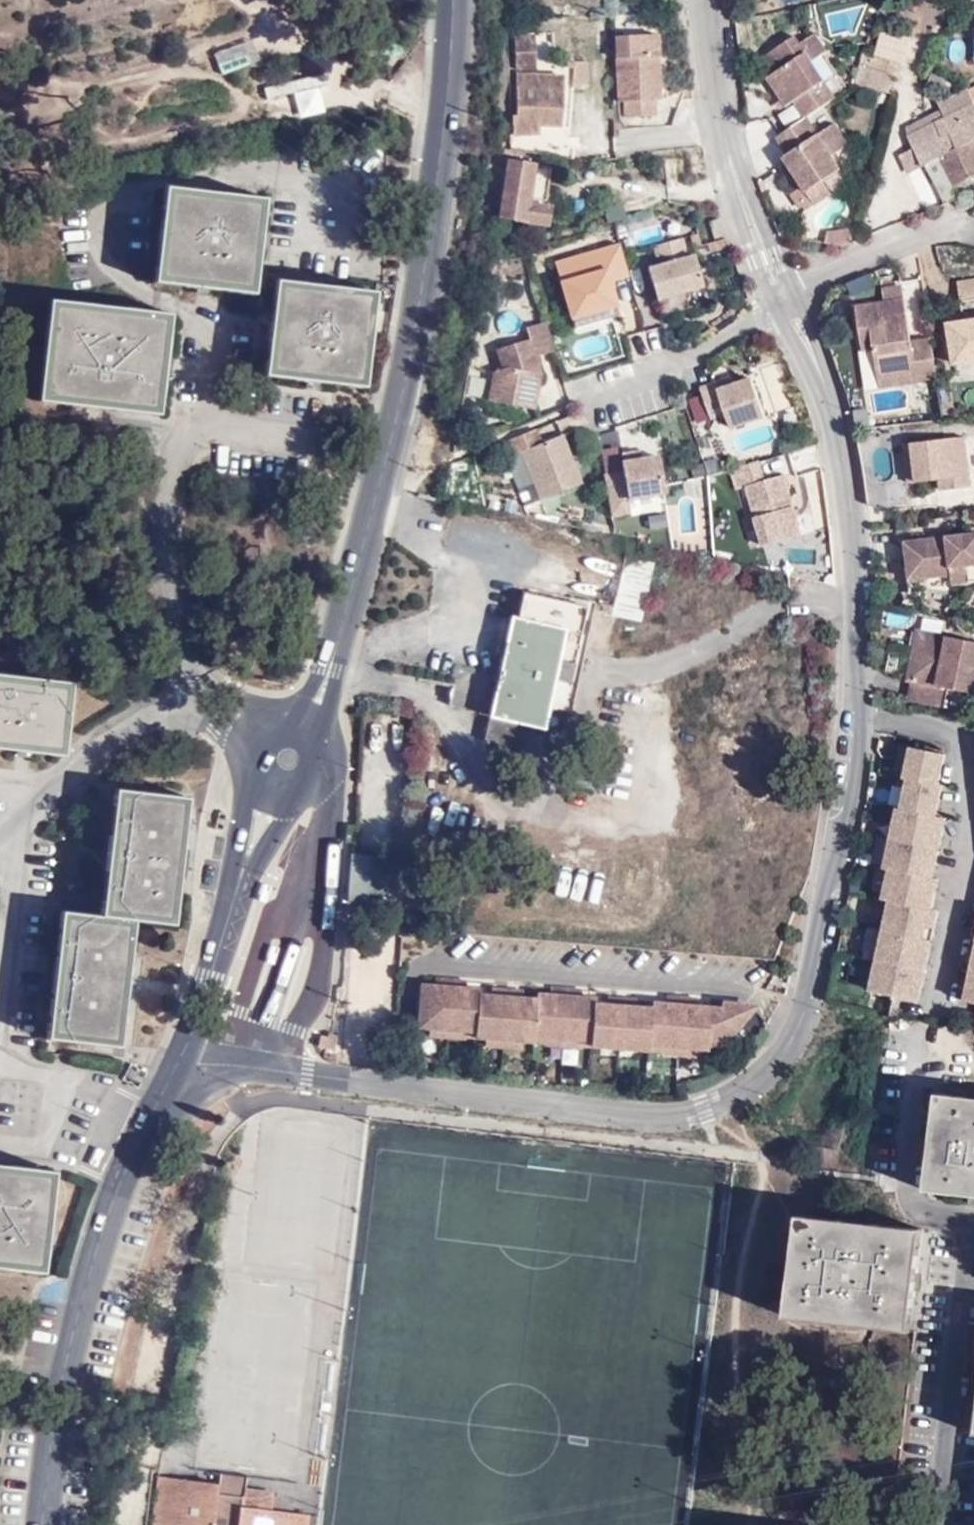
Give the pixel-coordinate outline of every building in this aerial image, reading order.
[(797,32),(767,52),(778,69),(769,74),(783,95),(788,102),(789,103),(795,99),(807,114),(809,113),(839,94),(814,57),(829,47),(817,30),(803,40),(797,32)] [(902,65),(911,41),(880,30),(872,54),(902,65)] [(537,72),(537,34),(512,33),(513,71),(537,72)] [(656,39),(610,41),(612,100),(623,102),(624,116),(656,115),(655,102),(659,102),(656,39)] [(218,75),(256,62),(248,40),(210,53),(218,75)] [(587,89),(588,63),(570,62),(570,89),(587,89)] [(856,83),(893,91),(897,72),(863,64),(856,83)] [(260,82),(263,124),(293,122),(292,107),(331,103),(328,76),(260,82)] [(559,126),(560,78),(521,78),(520,116),(512,116),(512,136),(538,137),(539,127),(559,126)] [(955,187),(973,178),(973,95),(973,96),(970,88),(939,103),(947,123),(911,136),(925,167),(927,172),(933,170),(947,203),(959,197),(955,187)] [(777,99),(781,107),(788,102),(783,95),(777,99)] [(784,154),(808,190),(826,178),(843,166),(834,152),(851,141),(836,120),(820,131),(809,113),(807,114),(777,133),(789,151),(784,154)] [(925,167),(916,149),(900,156),(908,174),(925,167)] [(508,162),(507,221),(554,223),(555,202),(533,201),(535,163),(508,162)] [(826,178),(808,190),(817,203),(834,191),(826,178)] [(261,193),(162,182),(152,279),(201,284),(251,289),(261,193)] [(739,232),(733,216),(723,219),(729,235),(739,232)] [(848,244),(849,231),(825,228),(823,242),(848,244)] [(663,264),(671,296),(719,282),(710,251),(703,253),(698,234),(670,242),(675,261),(663,264)] [(570,259),(588,315),(633,302),(626,278),(644,273),(636,240),(570,259)] [(371,287),(274,276),(265,372),(314,376),(362,381),(371,287)] [(958,365),(973,362),(973,280),(961,282),(967,322),(952,325),(958,365)] [(906,298),(857,306),(864,352),(875,350),(879,381),(918,375),(919,383),(940,380),(934,338),(913,341),(906,298)] [(170,312),(50,299),(39,398),(159,412),(165,362),(170,312)] [(590,324),(634,312),(633,302),(588,315),(590,324)] [(511,367),(504,396),(552,406),(558,369),(553,352),(573,347),(565,317),(544,323),(547,335),(546,335),(513,344),(519,364),(511,367)] [(726,380),(711,386),(721,416),(736,411),(741,427),(776,415),(763,375),(744,382),(728,387),(726,380)] [(742,375),(726,380),(728,387),(744,382),(743,380),(742,375)] [(918,375),(879,381),(881,388),(919,383),(918,375)] [(533,451),(552,500),(593,482),(574,432),(552,441),(547,427),(517,438),(524,455),(533,451)] [(916,442),(921,482),(944,479),(945,491),(973,486),(973,467),(970,436),(916,442)] [(916,442),(908,443),(913,483),(921,482),(916,442)] [(652,449),(636,452),(638,460),(654,457),(652,449)] [(679,492),(673,454),(654,457),(638,460),(635,460),(637,471),(618,475),(625,514),(646,511),(645,498),(679,492)] [(754,489),(771,547),(811,537),(794,475),(774,481),(768,461),(738,470),(745,491),(754,489)] [(911,542),(916,581),(957,575),(959,585),(973,583),(973,568),(973,566),(973,535),(911,542)] [(623,557),(609,616),(638,623),(652,564),(623,557)] [(580,638),(584,613),(522,600),(516,624),(508,623),(479,759),(511,766),(518,732),(544,737),(565,636),(580,638)] [(908,632),(911,616),(884,613),(881,628),(908,632)] [(973,693),(973,642),(917,631),(907,682),(911,683),(907,701),(944,708),(947,688),(973,694),(973,693)] [(10,674),(0,674),(0,743),(37,746),(70,749),(76,680),(10,674)] [(931,767),(935,752),(911,747),(905,777),(909,778),(939,784),(941,774),(931,767)] [(941,774),(945,754),(935,752),(931,767),(941,774)] [(940,795),(942,785),(939,784),(909,778),(902,808),(925,813),(928,796),(940,795)] [(124,1015),(127,984),(131,953),(134,921),(173,925),(176,894),(183,831),(186,800),(112,792),(99,917),(60,913),(46,1039),(120,1047),(124,1015)] [(936,815),(940,795),(928,796),(925,813),(936,815)] [(943,833),(946,818),(936,815),(925,813),(902,808),(898,807),(892,838),(913,842),(917,827),(943,833)] [(940,848),(943,833),(917,827),(913,842),(940,848)] [(937,862),(940,848),(913,842),(892,838),(886,867),(891,868),(907,871),(910,857),(937,862)] [(933,877),(937,862),(910,857),(907,871),(912,872),(933,877)] [(909,888),(912,872),(907,871),(891,868),(884,898),(891,900),(932,909),(935,894),(909,888)] [(935,894),(938,878),(933,877),(912,872),(909,888),(935,894)] [(935,925),(939,910),(932,909),(891,900),(884,930),(906,935),(909,920),(935,925)] [(932,940),(935,925),(909,920),(906,935),(932,940)] [(903,950),(906,935),(884,930),(878,960),(926,970),(929,956),(903,950)] [(929,956),(932,940),(906,935),(903,950),(929,956)] [(923,985),(926,970),(878,960),(872,989),(893,994),(896,979),(923,985)] [(967,969),(964,983),(969,985),(973,986),(973,970),(967,969)] [(451,986),(451,978),(435,976),(435,985),(451,986)] [(466,987),(467,979),(451,978),(451,986),(466,987)] [(893,994),(920,999),(923,985),(896,979),(893,994)] [(969,985),(964,983),(961,998),(973,1001),(973,986),(969,985)] [(419,984),(416,1025),(431,1027),(447,1028),(463,1029),(475,1031),(474,1037),(487,1038),(503,1039),(520,1040),(533,1041),(534,1035),(547,1036),(563,1037),(579,1038),(590,1039),(590,1045),(603,1046),(619,1048),(636,1049),(649,1050),(649,1044),(662,1045),(678,1046),(694,1048),(721,1049),(758,1006),(720,1003),(720,1008),(697,1006),(681,1005),(665,1003),(651,1002),(651,1007),(639,1007),(622,1006),(606,1004),(595,1003),(596,997),(582,996),(566,995),(550,994),(537,993),(537,999),(523,998),(507,997),(491,995),(480,995),(481,988),(466,987),(451,986),(435,985),(419,984)] [(566,995),(567,987),(551,985),(550,994),(566,995)] [(507,997),(507,988),(491,987),(491,995),(507,997)] [(582,996),(583,988),(567,987),(566,995),(582,996)] [(523,998),(524,989),(507,988),(507,997),(523,998)] [(681,1005),(682,996),(666,994),(665,1003),(681,1005)] [(622,1006),(623,996),(607,995),(606,1004),(622,1006)] [(639,1007),(640,998),(623,996),(622,1006),(639,1007)] [(697,1006),(698,997),(682,996),(681,1005),(697,1006)] [(463,1037),(463,1031),(463,1029),(447,1028),(447,1035),(463,1037)] [(562,1044),(563,1037),(547,1036),(546,1043),(562,1044)] [(578,1045),(579,1038),(563,1037),(562,1044),(578,1045)] [(503,1046),(503,1039),(487,1038),(487,1045),(503,1046)] [(519,1047),(520,1040),(503,1039),(503,1046),(519,1047)] [(677,1053),(678,1046),(662,1045),(662,1052),(677,1053)] [(618,1055),(619,1048),(603,1046),(603,1054),(618,1055)] [(694,1054),(694,1048),(678,1046),(677,1053),(694,1054)] [(635,1056),(636,1049),(619,1048),(618,1055),(635,1056)] [(944,1089),(933,1188),(973,1192),(973,1092),(944,1089)] [(41,1271),(53,1171),(0,1164),(0,1266),(41,1271)] [(930,1223),(808,1208),(794,1314),(917,1329),(924,1276),(930,1223)] [(253,1509),(271,1511),(273,1492),(244,1488),(246,1476),(220,1473),(219,1485),(199,1483),(199,1487),(234,1491),(230,1524),(251,1524),(253,1509)] [(234,1491),(199,1487),(157,1482),(152,1524),(230,1524),(234,1491)] [(308,1515),(271,1511),(253,1509),(251,1524),(307,1524),(308,1515)]
